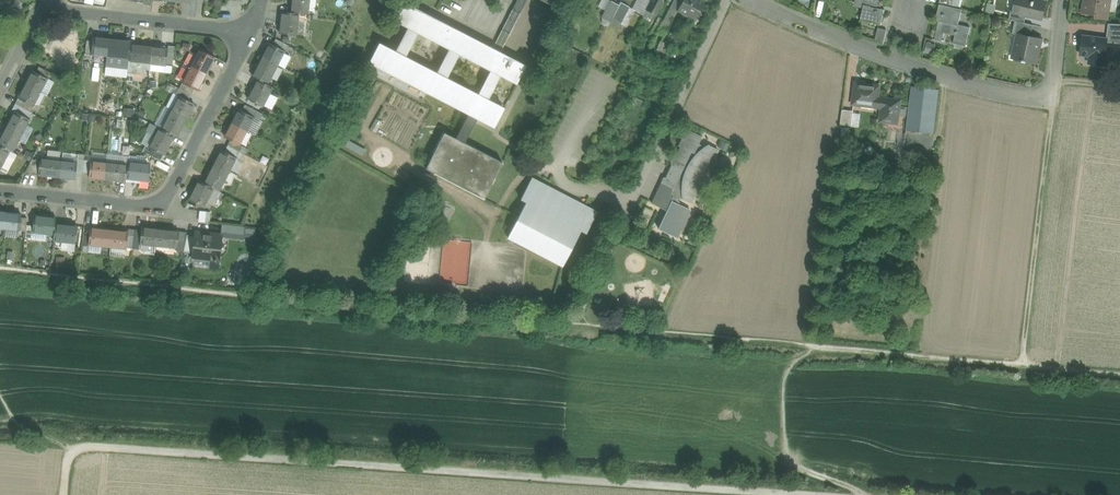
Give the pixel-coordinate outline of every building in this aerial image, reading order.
[(291,13),(299,14),(308,15),(310,0),(293,0),(291,13)] [(500,53),(527,0),(517,0),(492,48),(500,53)] [(597,6),(606,11),(611,1),(610,0),(601,0),(597,6)] [(649,0),(637,0),(632,9),(634,10),(643,15),(651,1),(649,0)] [(651,1),(643,15),(652,20),(663,0),(663,1),(664,0),(651,0),(651,1)] [(669,8),(677,12),(678,10),(677,10),(683,0),(674,0),(669,8)] [(677,10),(678,10),(696,20),(705,2),(704,3),(699,0),(683,0),(677,10)] [(857,4),(863,5),(859,19),(880,24),(884,9),(876,7),(878,0),(858,0),(857,4)] [(1011,9),(1016,10),(1015,11),(1027,13),(1040,17),(1044,0),(1014,0),(1011,9)] [(1083,12),(1090,14),(1093,11),(1095,12),(1100,18),(1103,16),(1107,16),(1108,8),(1109,0),(1085,0),(1083,12)] [(1108,8),(1116,9),(1117,0),(1109,0),(1108,8)] [(492,48),(401,1),(401,2),(392,18),(392,19),(409,27),(396,52),(404,56),(417,32),(450,49),(437,73),(446,78),(458,53),(491,70),(478,95),(487,99),(500,74),(516,83),(517,83),(525,66),(525,65),(500,53),(492,48)] [(606,11),(602,17),(610,22),(613,15),(619,5),(611,1),(606,11)] [(629,6),(621,2),(619,5),(613,15),(621,20),(628,7),(629,6)] [(951,7),(939,4),(935,21),(938,21),(934,39),(944,42),(944,41),(942,40),(944,33),(955,35),(953,44),(954,44),(954,41),(965,44),(965,46),(966,47),(970,28),(958,25),(962,9),(951,7)] [(621,20),(618,26),(624,29),(634,10),(632,9),(628,7),(621,20)] [(677,12),(669,8),(657,31),(665,35),(677,12)] [(1027,13),(1015,11),(1016,10),(1011,9),(1009,19),(1017,21),(1024,23),(1027,13)] [(291,13),(282,12),(280,34),(297,35),(299,14),(291,13)] [(621,20),(613,15),(610,22),(618,26),(621,20)] [(1024,23),(1017,21),(1014,33),(1021,35),(1021,34),(1030,36),(1033,25),(1024,23)] [(887,29),(878,27),(875,41),(883,44),(887,29)] [(1108,28),(1107,35),(1119,36),(1119,29),(1108,28)] [(1030,36),(1021,34),(1021,35),(1016,57),(1013,56),(1012,57),(1037,63),(1040,50),(1038,49),(1040,39),(1042,40),(1043,38),(1030,36)] [(1107,39),(1083,36),(1081,54),(1090,55),(1090,61),(1105,62),(1105,58),(1106,58),(1107,52),(1106,52),(1107,39)] [(109,39),(93,37),(92,54),(107,55),(109,39)] [(131,41),(109,39),(107,55),(129,58),(131,41)] [(288,46),(277,40),(274,46),(285,51),(285,52),(288,46)] [(150,70),(150,64),(152,47),(131,44),(127,73),(143,75),(143,70),(150,70)] [(274,46),(270,44),(263,58),(278,65),(285,52),(285,51),(274,46)] [(396,52),(379,44),(370,60),(387,69),(386,71),(395,75),(396,73),(428,90),(427,92),(436,97),(437,95),(469,112),(455,137),(464,141),(478,116),(495,125),(503,108),(437,73),(396,52)] [(168,48),(152,47),(150,64),(172,66),(175,47),(168,46),(167,53),(168,48)] [(216,58),(201,50),(191,70),(206,78),(216,58)] [(278,65),(263,58),(253,77),(268,85),(278,65)] [(50,73),(39,67),(36,73),(47,79),(50,73)] [(206,78),(191,70),(184,84),(195,90),(199,92),(206,78)] [(36,73),(32,71),(25,85),(40,92),(47,79),(36,73)] [(47,79),(40,92),(47,96),(54,82),(47,79)] [(274,88),(258,80),(248,100),(264,107),(274,88)] [(879,86),(856,83),(854,103),(876,106),(877,97),(879,86)] [(195,90),(184,84),(181,89),(192,96),(192,95),(195,90)] [(40,92),(25,85),(18,98),(24,102),(33,106),(40,92)] [(939,88),(913,85),(908,131),(933,134),(939,88)] [(181,89),(180,90),(177,96),(180,97),(189,102),(192,96),(181,89)] [(180,97),(173,110),(187,118),(194,104),(189,102),(180,97)] [(894,99),(882,97),(880,108),(881,108),(880,120),(897,122),(899,101),(894,101),(894,99)] [(24,102),(18,98),(15,104),(21,107),(24,102)] [(33,106),(24,102),(21,107),(33,113),(36,108),(33,106)] [(33,113),(21,107),(15,104),(11,111),(14,112),(14,111),(30,119),(33,113)] [(257,111),(245,105),(243,111),(254,117),(257,111)] [(173,110),(163,130),(174,136),(177,137),(187,118),(173,110)] [(243,111),(240,110),(232,124),(247,131),(254,117),(243,111)] [(841,125),(852,126),(853,114),(854,111),(843,110),(841,125)] [(30,119),(14,111),(14,112),(7,125),(22,133),(26,125),(30,119)] [(263,115),(257,111),(254,117),(260,120),(263,115)] [(861,114),(853,114),(852,126),(859,127),(861,114)] [(159,128),(150,124),(146,131),(148,132),(155,136),(159,128)] [(247,131),(232,124),(225,137),(231,140),(240,145),(247,131)] [(12,152),(19,140),(22,133),(7,125),(0,140),(0,146),(9,151),(12,152)] [(33,129),(26,125),(22,133),(29,137),(33,129)] [(149,147),(149,148),(164,155),(174,136),(163,130),(159,128),(155,136),(149,147)] [(701,136),(686,129),(679,146),(680,147),(666,178),(664,177),(652,203),(661,207),(663,203),(668,205),(666,210),(667,210),(672,199),(682,199),(683,200),(683,199),(693,204),(696,196),(698,197),(705,181),(704,181),(707,173),(709,174),(716,158),(714,157),(718,150),(708,145),(709,145),(709,144),(703,148),(698,143),(701,136)] [(455,137),(444,130),(424,167),(482,198),(497,171),(502,161),(464,141),(455,137)] [(155,136),(148,132),(142,144),(145,145),(149,147),(155,136)] [(22,133),(19,140),(26,143),(29,137),(22,133)] [(345,145),(364,155),(367,149),(348,139),(345,145)] [(240,145),(231,140),(228,146),(240,152),(243,147),(240,145)] [(164,155),(149,148),(149,147),(145,145),(142,152),(161,161),(164,155)] [(0,146),(0,169),(9,151),(0,146)] [(240,152),(228,146),(224,152),(237,159),(240,152)] [(249,150),(243,147),(240,152),(246,155),(249,150)] [(221,151),(214,164),(230,172),(237,159),(224,152),(221,151)] [(144,158),(129,156),(128,162),(143,164),(144,158)] [(32,158),(25,173),(38,175),(40,160),(33,160),(33,159),(32,158)] [(62,161),(40,158),(40,160),(38,175),(60,178),(62,161)] [(84,159),(78,158),(77,162),(76,172),(83,173),(84,159)] [(91,160),(84,159),(83,173),(89,174),(91,160)] [(106,161),(91,160),(89,174),(89,177),(104,179),(106,161)] [(77,162),(62,161),(60,178),(75,179),(76,172),(77,162)] [(128,164),(106,161),(104,179),(126,182),(126,179),(128,164)] [(143,164),(128,162),(128,164),(126,179),(149,182),(151,165),(143,164)] [(230,172),(214,164),(204,183),(204,184),(214,189),(220,192),(230,172)] [(561,193),(532,178),(520,199),(526,202),(507,237),(562,266),(581,230),(586,233),(597,212),(567,196),(566,199),(563,197),(560,196),(561,193)] [(199,181),(189,200),(204,207),(208,200),(214,189),(204,184),(204,183),(199,181)] [(214,189),(208,200),(214,203),(220,192),(214,189)] [(21,214),(5,212),(4,229),(18,230),(19,230),(20,217),(21,214)] [(56,217),(34,215),(32,232),(46,233),(54,234),(55,224),(56,217)] [(27,218),(20,217),(19,230),(26,231),(27,218)] [(254,239),(255,226),(223,223),(222,237),(254,239)] [(55,224),(54,234),(53,240),(62,241),(75,243),(77,226),(55,224)] [(112,230),(91,227),(89,244),(110,247),(112,230)] [(157,229),(141,227),(141,230),(140,236),(139,243),(155,245),(157,229)] [(678,228),(673,238),(679,241),(684,231),(678,228)] [(18,230),(4,229),(3,235),(17,237),(18,230)] [(179,231),(157,229),(155,245),(177,247),(179,231)] [(128,232),(112,230),(110,247),(127,248),(128,235),(128,232)] [(187,232),(179,231),(177,247),(176,251),(183,252),(187,232)] [(46,233),(32,232),(31,238),(45,240),(46,233)] [(221,236),(210,235),(210,236),(204,235),(204,233),(195,232),(194,236),(193,253),(192,259),(208,260),(218,261),(221,236)] [(194,236),(187,235),(183,252),(193,253),(194,236)] [(75,243),(62,241),(61,250),(75,251),(75,243)] [(218,261),(208,260),(207,268),(218,269),(218,261)]
